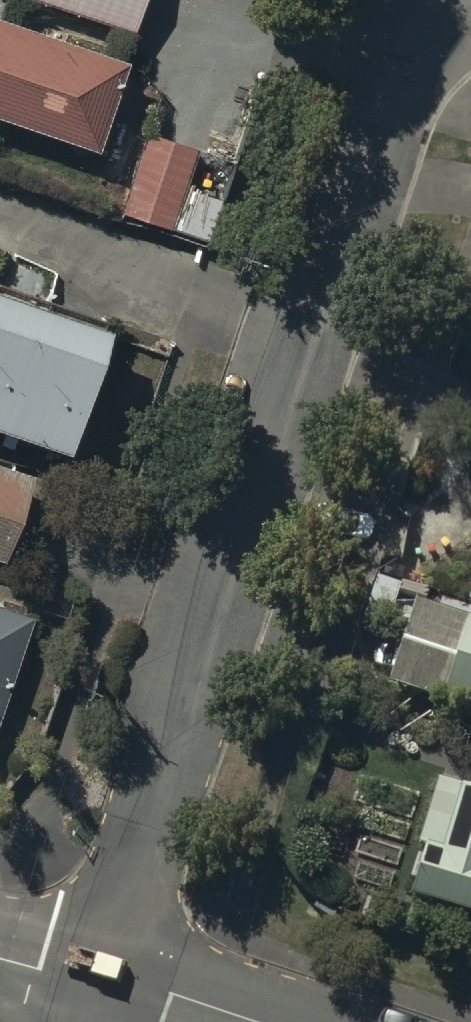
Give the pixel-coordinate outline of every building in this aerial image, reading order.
[(133,22),(140,0),(63,0),(133,22)] [(0,9),(0,111),(89,142),(121,51),(0,9)] [(196,138),(149,121),(119,202),(166,219),(196,138)] [(59,442),(101,316),(0,283),(0,423),(59,442)] [(0,454),(0,552),(1,552),(31,464),(0,454)] [(465,608),(441,600),(436,615),(412,607),(385,690),(440,708),(441,704),(470,714),(470,591),(465,608)] [(32,614),(0,604),(0,719),(32,614)] [(438,772),(403,890),(470,910),(470,782),(438,772)]
